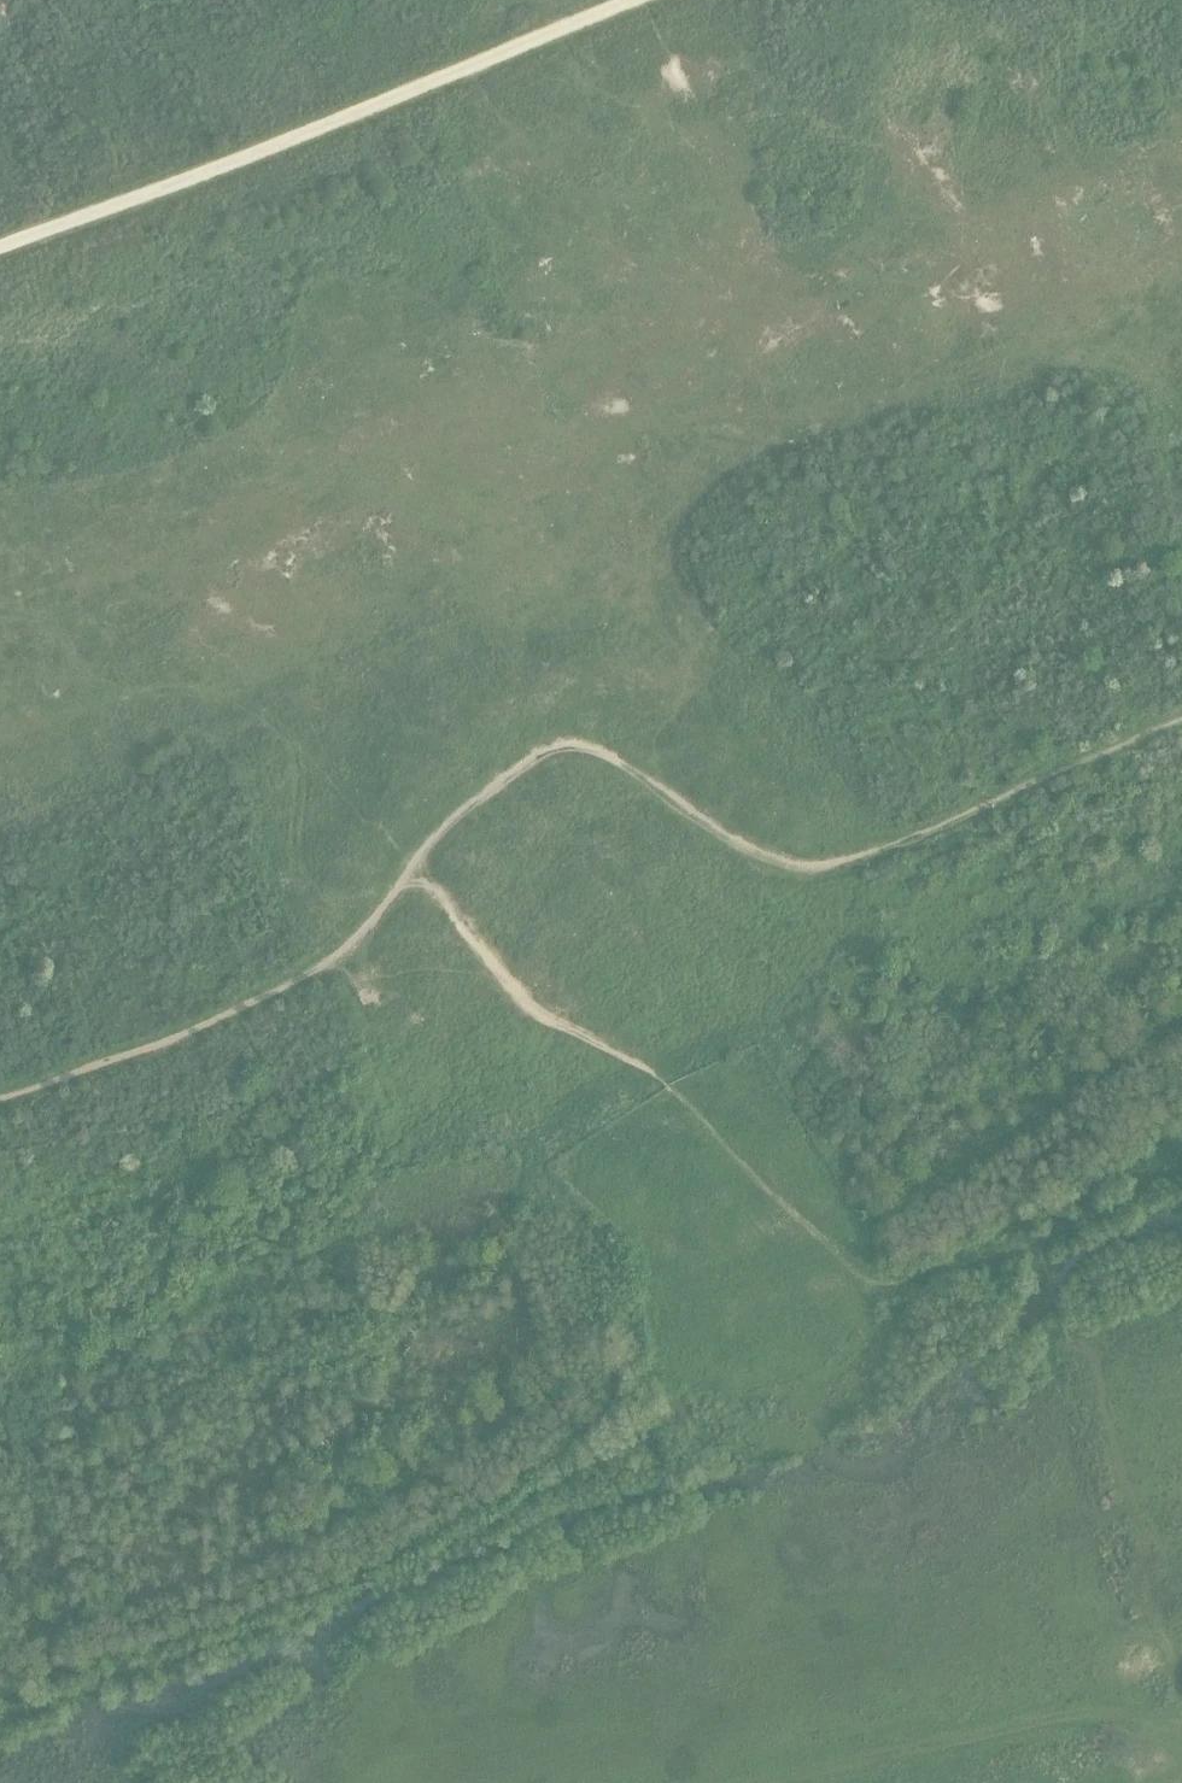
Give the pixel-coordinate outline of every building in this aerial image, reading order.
[(1151,1651),(1136,1653),(1139,1666),(1153,1664),(1151,1651)]
